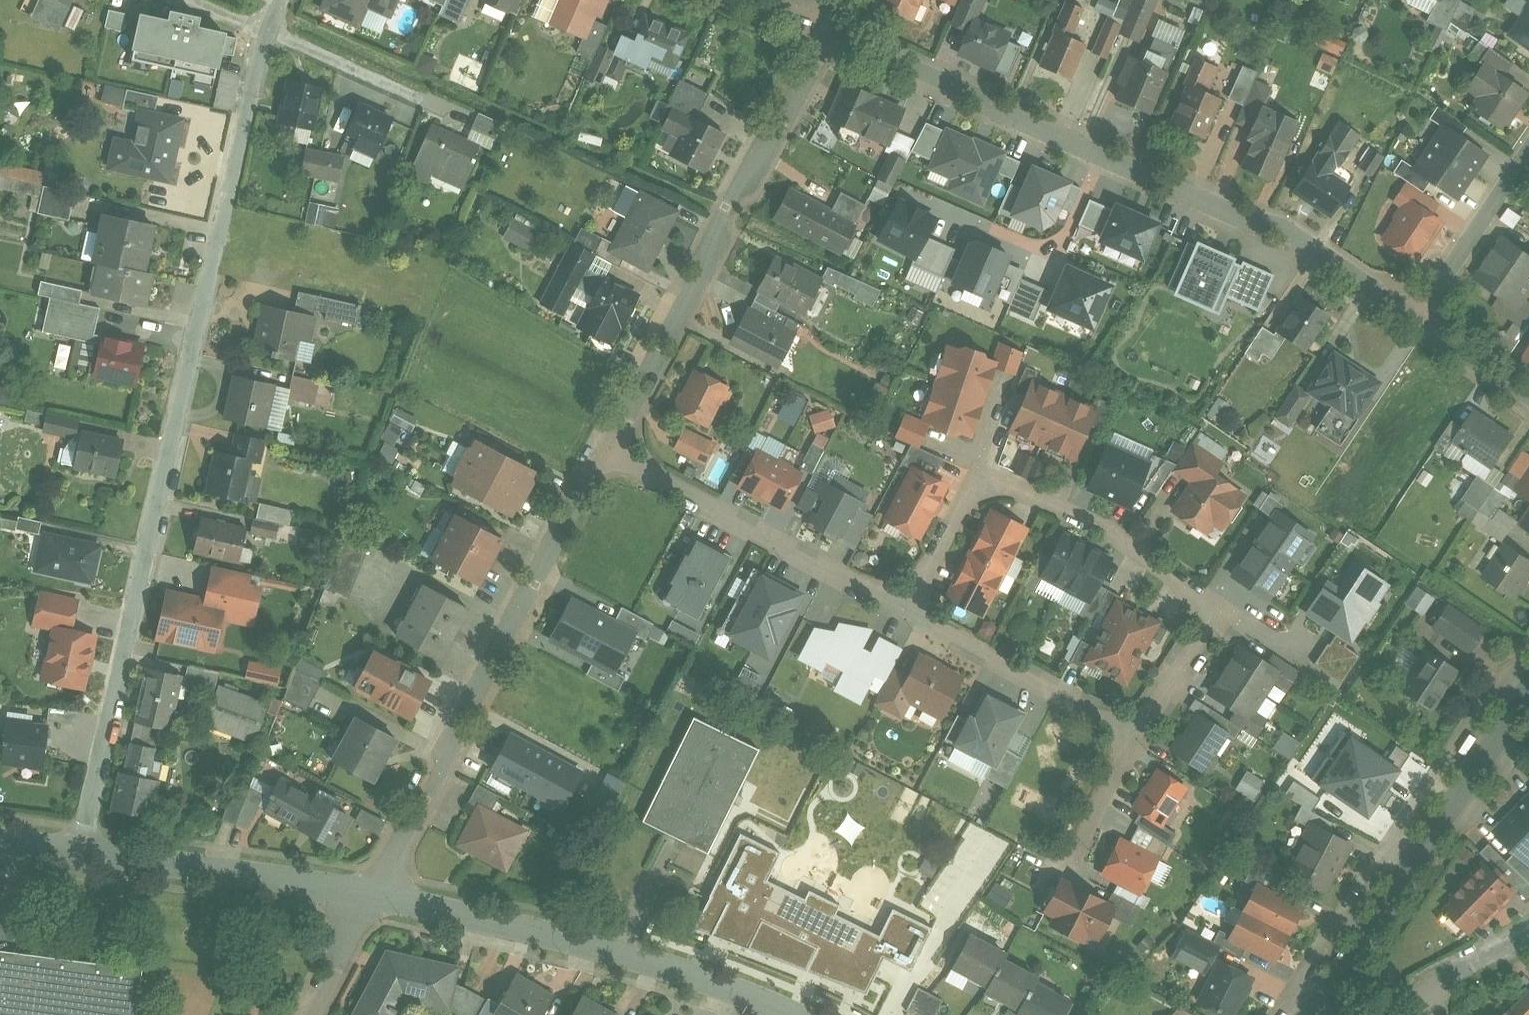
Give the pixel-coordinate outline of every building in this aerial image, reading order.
[(33,16),(60,28),(70,5),(71,6),(74,0),(40,0),(33,16)] [(324,8),(360,24),(368,6),(391,16),(398,0),(327,0),(324,8)] [(440,15),(461,24),(472,0),(446,0),(444,5),(440,15)] [(486,2),(508,12),(513,0),(487,0),(486,2)] [(508,12),(518,16),(525,0),(513,0),(508,12)] [(528,19),(537,22),(546,0),(536,0),(528,19)] [(570,1),(559,25),(584,36),(585,36),(593,19),(596,12),(600,14),(607,0),(581,0),(579,5),(570,1)] [(880,4),(897,11),(898,16),(904,18),(909,16),(913,18),(921,0),(882,0),(880,4)] [(953,23),(971,31),(976,19),(977,19),(986,0),(963,0),(953,23)] [(1116,19),(1123,2),(1119,0),(1094,0),(1091,9),(1116,19)] [(1123,34),(1140,41),(1157,0),(1138,0),(1123,34)] [(1434,7),(1428,21),(1448,31),(1462,0),(1444,0),(1440,10),(1434,7)] [(1511,8),(1523,16),(1528,8),(1528,1),(1527,0),(1517,0),(1511,8)] [(1068,2),(1055,32),(1057,33),(1052,44),(1051,43),(1046,55),(1047,55),(1042,67),(1072,80),(1087,45),(1073,39),(1085,9),(1068,2)] [(1523,16),(1511,34),(1528,46),(1528,8),(1523,16)] [(127,14),(109,10),(105,27),(123,31),(127,14)] [(174,69),(185,16),(172,13),(170,22),(142,16),(132,60),(174,69)] [(199,19),(185,16),(174,69),(216,78),(221,53),(225,36),(226,34),(197,28),(199,19)] [(687,35),(647,17),(635,43),(628,58),(629,59),(646,67),(651,54),(674,64),(687,35)] [(593,19),(585,36),(584,36),(577,51),(593,58),(608,26),(593,19)] [(971,31),(961,54),(995,68),(1000,57),(1005,55),(1009,47),(1007,41),(1010,34),(977,19),(976,19),(971,31)] [(1108,19),(1093,53),(1108,59),(1123,25),(1108,19)] [(1337,56),(1343,43),(1315,30),(1309,43),(1337,56)] [(225,36),(221,53),(234,56),(238,38),(225,36)] [(635,43),(622,37),(616,52),(615,52),(628,58),(635,43)] [(1155,38),(1148,55),(1142,52),(1139,59),(1132,56),(1120,84),(1126,86),(1120,100),(1151,112),(1179,46),(1176,44),(1175,46),(1155,38)] [(600,45),(585,77),(602,85),(605,75),(615,52),(616,52),(600,45)] [(1513,63),(1490,47),(1480,62),(1484,64),(1485,62),(1505,76),(1513,63)] [(628,58),(615,52),(605,75),(619,81),(629,59),(628,58)] [(1319,53),(1313,67),(1328,74),(1334,60),(1319,53)] [(1199,57),(1188,83),(1191,85),(1191,84),(1203,89),(1214,63),(1199,57)] [(1505,76),(1485,62),(1484,64),(1475,78),(1487,86),(1473,107),(1504,128),(1528,92),(1505,76)] [(619,81),(605,75),(602,85),(614,90),(619,81)] [(1256,80),(1245,75),(1236,98),(1246,102),(1256,80)] [(709,93),(681,78),(668,105),(672,109),(673,108),(691,117),(692,116),(696,118),(709,93)] [(1256,80),(1238,122),(1253,129),(1261,111),(1263,112),(1266,105),(1273,88),(1256,80)] [(321,88),(290,82),(281,120),(313,127),(321,88)] [(877,97),(845,83),(830,118),(843,124),(838,135),(840,140),(851,145),(857,143),(861,132),(889,144),(904,110),(877,98),(877,97)] [(1203,89),(1191,84),(1191,85),(1174,122),(1206,136),(1211,123),(1213,124),(1217,115),(1215,114),(1222,98),(1203,89)] [(96,101),(117,106),(121,90),(100,85),(96,101)] [(160,96),(129,89),(124,108),(142,112),(156,114),(160,96)] [(392,119),(361,105),(348,133),(357,137),(353,147),(375,156),(392,119)] [(1286,114),(1266,105),(1263,112),(1261,111),(1253,129),(1249,138),(1256,141),(1244,168),(1274,181),(1290,144),(1296,129),(1282,123),(1286,114)] [(1469,125),(1439,106),(1431,118),(1444,127),(1445,126),(1461,137),(1469,125)] [(696,118),(692,116),(691,117),(673,108),(672,109),(663,128),(676,134),(677,132),(682,134),(672,154),(704,171),(724,132),(696,118)] [(156,114),(142,112),(133,152),(116,147),(112,167),(170,180),(174,160),(171,160),(174,146),(177,147),(183,120),(156,114)] [(502,124),(478,113),(472,127),(497,138),(502,124)] [(979,207),(991,172),(1009,178),(1017,156),(919,121),(907,152),(925,159),(920,171),(944,179),(939,193),(979,207)] [(478,147),(431,126),(409,174),(429,182),(433,172),(464,186),(475,159),(473,158),(478,147)] [(1461,137),(1445,126),(1444,127),(1430,148),(1472,176),(1487,154),(1461,137)] [(1352,150),(1331,136),(1320,153),(1336,164),(1340,167),(1352,150)] [(1472,176),(1430,148),(1416,168),(1416,169),(1432,180),(1458,198),(1472,176)] [(321,152),(306,149),(301,172),(316,175),(321,152)] [(1372,149),(1360,167),(1372,175),(1384,157),(1372,149)] [(345,157),(321,152),(316,175),(327,178),(340,180),(345,157)] [(1321,153),(1314,163),(1313,163),(1294,191),(1331,216),(1350,188),(1330,174),(1336,164),(1321,153)] [(893,154),(880,179),(894,186),(907,162),(893,154)] [(1416,168),(1403,159),(1395,172),(1410,182),(1424,192),(1432,180),(1416,169),(1416,168)] [(38,184),(40,171),(0,164),(0,178),(38,184)] [(1023,188),(1013,212),(1042,224),(1055,218),(1060,205),(1070,183),(1032,167),(1023,188)] [(340,180),(327,178),(322,200),(335,203),(340,180)] [(35,195),(37,186),(13,181),(12,191),(35,195)] [(1424,192),(1410,182),(1400,197),(1407,202),(1408,199),(1431,215),(1439,202),(1424,192)] [(1079,187),(1070,183),(1060,205),(1070,209),(1079,187)] [(1013,212),(1023,188),(1012,184),(1001,211),(1012,215),(1013,212)] [(77,192),(45,186),(39,213),(71,220),(77,192)] [(832,210),(792,190),(777,219),(818,241),(819,239),(841,251),(866,204),(842,192),(832,210)] [(888,196),(881,192),(875,204),(882,208),(888,196)] [(676,212),(641,194),(614,245),(611,250),(624,257),(646,268),(655,251),(653,250),(657,244),(659,245),(676,212)] [(898,199),(879,239),(913,256),(924,233),(933,216),(898,199)] [(1407,202),(1397,217),(1398,221),(1392,230),(1393,235),(1404,243),(1400,249),(1416,260),(1426,245),(1425,245),(1440,222),(1441,223),(1442,222),(1431,215),(1408,199),(1407,202)] [(330,228),(334,208),(305,202),(301,222),(330,228)] [(1099,238),(1109,214),(1088,205),(1078,229),(1099,238)] [(1099,238),(1094,248),(1140,268),(1156,229),(1111,210),(1109,214),(1099,238)] [(154,224),(108,214),(101,245),(107,246),(103,263),(144,272),(154,224)] [(509,216),(497,235),(524,252),(536,233),(509,216)] [(956,248),(924,233),(913,256),(910,264),(942,279),(943,276),(951,257),(956,248)] [(959,261),(950,280),(991,297),(991,294),(1006,262),(1011,251),(977,236),(967,241),(959,261)] [(1505,237),(1492,257),(1528,283),(1528,253),(1505,237)] [(614,245),(602,238),(593,254),(595,255),(618,268),(624,257),(611,250),(614,245)] [(593,254),(573,244),(565,260),(586,271),(595,255),(593,254)] [(1240,267),(1186,244),(1166,292),(1219,315),(1226,300),(1240,267)] [(959,261),(951,257),(943,276),(950,280),(959,261)] [(1492,257),(1478,277),(1503,294),(1521,306),(1521,305),(1528,294),(1528,283),(1492,257)] [(793,268),(776,258),(760,288),(763,290),(784,301),(807,313),(824,281),(795,265),(793,268)] [(637,297),(604,280),(586,271),(565,260),(558,274),(579,286),(596,295),(580,327),(592,333),(593,331),(611,341),(620,324),(622,325),(637,297)] [(103,263),(102,262),(102,264),(108,265),(102,295),(96,293),(96,294),(146,305),(153,274),(103,263)] [(1023,270),(1006,262),(991,294),(1008,301),(1017,281),(1023,270)] [(1272,280),(1240,267),(1226,300),(1258,314),(1272,280)] [(1062,271),(1050,296),(1044,310),(1041,317),(1089,338),(1110,292),(1062,271)] [(579,286),(558,274),(543,305),(563,316),(579,286)] [(1050,296),(1017,281),(1008,301),(1003,313),(1031,326),(1039,308),(1044,310),(1050,296)] [(84,291),(53,285),(51,296),(69,300),(81,303),(84,291)] [(784,301),(763,290),(757,301),(778,312),(784,301)] [(330,298),(299,292),(295,311),(314,316),(316,310),(327,312),(330,298)] [(1503,294),(1495,306),(1525,326),(1528,320),(1528,310),(1521,305),(1521,306),(1503,294)] [(362,305),(330,298),(327,312),(326,318),(357,325),(362,305)] [(1302,298),(1295,309),(1289,306),(1283,315),(1286,316),(1277,329),(1306,348),(1327,315),(1302,298)] [(81,303),(69,300),(61,335),(94,342),(102,308),(81,303)] [(778,312),(757,301),(751,311),(772,322),(778,312)] [(295,311),(265,305),(261,325),(256,349),(255,348),(255,350),(273,354),(273,356),(291,360),(297,335),(309,338),(314,316),(295,311)] [(751,311),(748,310),(732,340),(776,363),(784,348),(788,350),(796,335),(772,322),(751,311)] [(1264,326),(1246,353),(1258,361),(1276,334),(1264,326)] [(1499,330),(1486,348),(1503,361),(1517,342),(1499,330)] [(611,341),(593,331),(592,333),(586,344),(610,358),(617,344),(611,341)] [(121,340),(105,337),(97,373),(138,382),(146,348),(121,342),(121,340)] [(1025,352),(1002,342),(995,362),(996,363),(995,366),(1017,374),(1025,352)] [(983,354),(966,348),(960,351),(950,347),(926,419),(936,423),(939,428),(956,434),(961,431),(971,435),(995,366),(996,363),(995,362),(985,359),(983,354)] [(1360,373),(1336,357),(1337,356),(1336,355),(1313,389),(1339,407),(1326,426),(1323,423),(1321,426),(1325,428),(1323,431),(1341,443),(1358,418),(1355,416),(1378,382),(1361,371),(1360,373)] [(1028,367),(1016,392),(1027,397),(1034,382),(1035,383),(1039,372),(1028,367)] [(726,385),(697,371),(678,408),(709,425),(721,400),(718,399),(726,385)] [(275,384),(234,375),(230,393),(233,394),(228,417),(225,417),(225,418),(265,427),(270,407),(269,406),(273,385),(275,385),(275,384)] [(317,381),(293,375),(290,388),(314,394),(317,381)] [(1035,383),(1034,382),(1027,397),(1012,430),(1075,458),(1090,425),(1096,410),(1095,410),(1035,383)] [(1299,386),(1279,416),(1291,424),(1311,394),(1299,386)] [(314,394),(290,388),(288,398),(312,404),(314,394)] [(790,426),(802,400),(784,392),(773,418),(790,426)] [(1100,399),(1095,410),(1096,410),(1090,425),(1101,430),(1112,404),(1100,399)] [(415,418),(397,409),(392,420),(409,429),(415,418)] [(826,409),(804,415),(809,433),(831,427),(826,409)] [(1516,437),(1476,410),(1465,426),(1456,440),(1457,441),(1470,449),(1469,450),(1471,452),(1472,451),(1496,467),(1516,437)] [(80,421),(49,414),(46,431),(76,438),(78,431),(80,421)] [(929,425),(907,416),(897,438),(913,445),(919,448),(929,425)] [(1455,419),(1437,446),(1448,453),(1457,441),(1456,440),(1465,426),(1455,419)] [(371,455),(385,461),(400,429),(386,422),(371,455)] [(124,441),(84,432),(84,433),(78,431),(76,438),(75,440),(82,441),(77,466),(117,475),(124,441)] [(265,439),(237,433),(235,445),(263,451),(265,439)] [(706,439),(696,458),(707,464),(717,445),(706,439)] [(518,463),(494,450),(492,445),(487,447),(477,441),(474,447),(469,448),(462,461),(456,473),(458,479),(455,484),(464,489),(466,494),(471,493),(495,505),(497,510),(502,509),(512,514),(515,508),(521,507),(534,482),(531,477),(534,471),(525,466),(523,461),(518,463)] [(469,448),(456,442),(453,443),(448,453),(448,454),(462,461),(469,448)] [(828,450),(814,443),(801,467),(815,475),(828,450)] [(1222,463),(1192,443),(1178,464),(1175,469),(1195,483),(1204,489),(1214,475),(1222,463)] [(233,455),(218,451),(209,492),(247,500),(247,499),(242,498),(250,460),(260,462),(263,451),(235,445),(233,455)] [(919,448),(913,445),(903,463),(913,469),(914,468),(935,479),(946,459),(919,448)] [(1149,463),(1109,445),(1090,488),(1131,506),(1140,486),(1150,463),(1149,463)] [(749,446),(734,474),(744,480),(759,452),(749,446)] [(802,474),(760,451),(759,452),(744,480),(741,486),(784,508),(802,474)] [(1178,464),(1153,453),(1149,463),(1150,463),(1140,486),(1157,494),(1175,469),(1178,464)] [(1022,454),(1014,475),(1036,484),(1044,463),(1022,454)] [(913,469),(894,505),(900,508),(892,522),(921,537),(948,486),(935,479),(914,468),(913,469)] [(1214,475),(1204,489),(1195,483),(1175,511),(1185,517),(1184,521),(1191,526),(1195,524),(1206,532),(1214,521),(1223,527),(1244,496),(1235,490),(1235,489),(1214,475)] [(1497,486),(1484,477),(1468,501),(1482,510),(1497,486)] [(1520,490),(1528,496),(1528,477),(1520,490)] [(844,480),(833,483),(830,489),(823,485),(818,494),(808,489),(799,506),(809,511),(806,517),(819,524),(823,523),(823,522),(829,525),(826,531),(832,534),(833,531),(841,536),(839,539),(857,549),(874,517),(864,511),(867,505),(863,503),(869,493),(844,480)] [(1497,486),(1482,510),(1493,517),(1500,507),(1501,508),(1510,494),(1497,486)] [(285,507),(261,502),(258,517),(281,523),(285,507)] [(1501,508),(1500,507),(1493,517),(1512,530),(1518,520),(1524,524),(1524,523),(1501,508)] [(1276,508),(1233,572),(1271,597),(1314,533),(1276,508)] [(1026,529),(994,512),(972,555),(1004,571),(1026,529)] [(503,538),(458,514),(433,560),(479,584),(503,538)] [(43,522),(20,516),(17,529),(40,534),(43,522)] [(247,528),(204,517),(195,551),(240,560),(247,528)] [(1512,530),(1493,517),(1485,529),(1508,544),(1509,543),(1504,541),(1512,530)] [(280,525),(255,519),(252,532),(278,538),(280,525)] [(371,543),(348,531),(326,584),(350,597),(371,543)] [(100,546),(45,534),(38,569),(79,578),(80,572),(94,574),(100,546)] [(1089,547),(1066,535),(1052,560),(1044,576),(1045,576),(1067,588),(1089,547)] [(663,603),(701,623),(734,558),(697,539),(690,552),(686,550),(670,582),(673,583),(663,603)] [(1509,543),(1508,544),(1486,577),(1516,597),(1528,578),(1528,557),(1509,543)] [(1112,559),(1089,547),(1067,588),(1089,600),(1090,600),(1099,584),(1112,559)] [(1042,554),(1025,586),(1037,592),(1045,576),(1044,576),(1052,560),(1042,554)] [(1004,571),(972,555),(950,597),(982,614),(1004,571)] [(263,576),(216,565),(209,601),(224,604),(224,605),(255,612),(260,587),(249,584),(251,574),(263,577),(263,576)] [(1324,591),(1306,617),(1335,636),(1348,645),(1387,588),(1357,567),(1335,599),(1324,591)] [(774,659),(807,594),(763,571),(729,636),(774,659)] [(1099,584),(1090,600),(1089,600),(1081,615),(1093,622),(1098,611),(1110,590),(1099,584)] [(428,586),(400,638),(438,659),(466,606),(428,586)] [(1401,605),(1422,615),(1431,596),(1410,587),(1401,605)] [(1123,597),(1110,590),(1098,611),(1111,618),(1119,603),(1120,603),(1123,597)] [(209,601),(170,592),(161,637),(215,649),(217,642),(221,639),(223,632),(220,628),(224,605),(224,604),(209,601)] [(78,601),(43,593),(36,624),(56,628),(56,627),(72,631),(78,601)] [(572,600),(552,640),(594,662),(615,673),(636,633),(615,623),(572,600)] [(1120,603),(1119,603),(1111,618),(1095,647),(1088,661),(1089,662),(1127,682),(1150,638),(1158,623),(1157,623),(1120,603)] [(1484,630),(1450,607),(1436,627),(1471,650),(1484,630)] [(622,608),(615,623),(636,633),(647,639),(655,624),(622,608)] [(1172,623),(1160,617),(1157,623),(1158,623),(1150,638),(1161,644),(1172,623)] [(693,641),(696,634),(667,622),(664,629),(693,641)] [(872,631),(840,625),(836,633),(815,630),(802,656),(824,668),(829,659),(847,668),(837,687),(863,700),(878,672),(889,678),(893,670),(903,651),(880,639),(871,657),(861,652),(872,631)] [(72,631),(56,627),(56,628),(45,679),(85,688),(97,636),(72,631)] [(1335,636),(1314,668),(1340,686),(1358,661),(1343,652),(1348,645),(1335,636)] [(1083,640),(1072,661),(1085,669),(1089,662),(1088,661),(1095,647),(1083,640)] [(1426,650),(1416,644),(1404,663),(1413,669),(1426,650)] [(1268,665),(1242,648),(1227,670),(1264,695),(1265,695),(1279,674),(1279,673),(1268,665)] [(1457,670),(1426,650),(1413,669),(1402,687),(1433,708),(1449,683),(1451,684),(1456,676),(1454,674),(1457,670)] [(397,664),(374,652),(355,687),(412,717),(430,682),(407,670),(408,668),(398,662),(397,664)] [(1300,671),(1275,654),(1268,665),(1279,673),(1279,674),(1292,682),(1300,671)] [(938,667),(930,663),(928,658),(927,657),(924,658),(922,657),(911,679),(902,695),(942,716),(945,710),(948,709),(952,703),(950,700),(962,678),(940,667),(938,667)] [(615,673),(594,662),(587,675),(619,691),(626,678),(615,673)] [(281,669),(252,663),(249,676),(278,683),(281,669)] [(220,672),(189,666),(185,684),(216,691),(220,672)] [(725,696),(745,704),(757,675),(737,667),(725,696)] [(183,676),(149,668),(136,722),(171,730),(183,676)] [(322,683),(296,669),(284,699),(307,712),(322,683)] [(911,679),(893,670),(889,678),(877,702),(894,711),(902,695),(911,679)] [(1264,695),(1227,670),(1212,693),(1238,710),(1250,718),(1250,717),(1264,695),(1278,704),(1265,695),(1264,695)] [(270,704),(224,686),(210,722),(256,740),(270,704)] [(999,764),(1024,712),(989,696),(979,717),(972,714),(957,744),(999,764)] [(284,701),(275,697),(270,711),(279,714),(284,701)] [(1231,721),(1214,710),(1207,720),(1227,733),(1226,736),(1235,742),(1244,729),(1231,721)] [(1264,726),(1250,717),(1250,718),(1238,710),(1231,721),(1244,729),(1256,737),(1264,726)] [(1200,715),(1185,738),(1182,736),(1173,750),(1203,770),(1226,736),(1227,733),(1207,720),(1200,715)] [(396,738),(357,717),(343,745),(348,748),(340,762),(335,759),(334,761),(373,781),(396,738)] [(760,749),(695,718),(645,821),(709,852),(733,803),(759,751),(760,749)] [(34,723),(8,720),(5,744),(8,744),(5,763),(27,766),(28,760),(45,762),(49,728),(33,726),(34,723)] [(563,807),(584,769),(513,730),(492,768),(563,807)] [(1269,748),(1285,758),(1296,742),(1279,732),(1269,748)] [(1400,769),(1359,741),(1358,743),(1364,746),(1344,776),(1338,772),(1327,789),(1369,817),(1400,769)] [(156,749),(132,744),(125,774),(123,773),(115,810),(150,818),(159,780),(161,781),(165,762),(154,760),(156,749)] [(1160,771),(1135,808),(1142,812),(1162,825),(1163,824),(1186,788),(1160,771)] [(1231,788),(1249,801),(1261,784),(1242,771),(1231,788)] [(588,805),(608,813),(620,781),(600,773),(588,805)] [(316,799),(280,780),(271,797),(273,798),(266,811),(287,823),(288,821),(303,829),(318,800),(316,799)] [(1322,798),(1295,780),(1285,796),(1303,805),(1313,811),(1322,798)] [(501,796),(480,784),(469,804),(481,810),(482,807),(492,813),(501,796)] [(250,791),(237,786),(224,818),(237,823),(250,791)] [(265,795),(250,789),(250,791),(237,823),(252,829),(265,795)] [(350,817),(325,803),(328,798),(329,798),(330,797),(320,791),(316,799),(318,800),(303,829),(335,846),(339,838),(342,840),(344,836),(341,835),(350,817)] [(1519,811),(1528,821),(1528,801),(1519,811)] [(1313,811),(1303,805),(1295,820),(1310,827),(1312,824),(1329,833),(1334,822),(1313,811)] [(492,813),(482,807),(481,810),(464,841),(483,851),(481,855),(507,869),(515,854),(508,850),(520,828),(492,813)] [(371,814),(364,810),(360,817),(365,826),(371,814)] [(1519,811),(1498,832),(1518,851),(1528,862),(1528,821),(1519,811)] [(1162,825),(1142,812),(1136,822),(1140,825),(1170,846),(1178,834),(1163,824),(1162,825)] [(1329,833),(1312,824),(1310,827),(1301,843),(1304,845),(1290,871),(1325,890),(1338,865),(1341,867),(1352,845),(1329,833)] [(1170,846),(1140,825),(1130,844),(1160,859),(1159,860),(1162,861),(1170,846)] [(781,853),(741,833),(699,918),(695,929),(711,935),(866,996),(884,959),(912,972),(933,929),(893,909),(879,936),(835,914),(839,905),(809,890),(805,899),(767,880),(781,853)] [(1130,844),(1122,839),(1104,874),(1120,882),(1142,893),(1159,860),(1160,859),(1130,844)] [(1509,861),(1491,843),(1482,852),(1500,870),(1500,869),(1501,869),(1509,861)] [(1518,851),(1509,861),(1522,873),(1528,880),(1528,862),(1518,851)] [(1522,873),(1509,861),(1501,869),(1511,879),(1510,880),(1513,882),(1522,873)] [(1488,864),(1455,897),(1459,900),(1449,910),(1452,912),(1447,917),(1454,926),(1464,933),(1468,928),(1470,930),(1480,921),(1483,924),(1516,891),(1507,883),(1510,880),(1511,879),(1501,869),(1500,869),(1500,870),(1497,873),(1488,864)] [(1281,881),(1253,866),(1246,881),(1258,887),(1258,886),(1275,894),(1281,881)] [(1522,873),(1513,882),(1528,899),(1528,880),(1522,873)] [(1109,903),(1063,880),(1047,911),(1057,916),(1053,924),(1084,940),(1088,932),(1099,938),(1111,915),(1115,907),(1109,903)] [(1142,893),(1120,882),(1115,893),(1136,904),(1142,893)] [(990,883),(984,900),(1002,907),(1008,890),(990,883)] [(1275,894),(1258,886),(1258,887),(1233,936),(1232,937),(1248,945),(1275,959),(1301,908),(1275,894)] [(1115,893),(1114,893),(1109,903),(1115,907),(1111,915),(1132,926),(1142,907),(1136,904),(1115,893)] [(18,952),(22,921),(0,918),(0,1014),(137,1014),(144,969),(18,952)] [(1213,944),(1187,930),(1179,947),(1211,964),(1219,947),(1213,944)] [(1233,936),(1221,930),(1213,944),(1219,947),(1242,958),(1248,945),(1232,937),(1233,936)] [(1007,955),(971,936),(955,966),(989,984),(990,985),(1003,959),(1004,960),(1007,955)] [(354,1014),(393,1014),(395,1011),(396,1011),(398,1009),(395,1007),(404,988),(433,995),(430,1005),(453,1010),(464,990),(454,988),(459,967),(408,956),(401,966),(383,963),(354,1014)] [(1004,960),(1003,959),(990,985),(989,984),(987,990),(1021,1008),(1022,1008),(1035,983),(1036,984),(1039,978),(1004,960)] [(1221,962),(1200,1002),(1226,1014),(1234,1014),(1252,978),(1221,962)] [(518,975),(496,1014),(498,1014),(543,1014),(554,997),(552,996),(552,997),(532,986),(533,984),(518,975)] [(1035,983),(1022,1008),(1021,1008),(1018,1014),(1020,1014),(1064,1014),(1071,1003),(1036,984),(1035,983)] [(466,987),(464,990),(453,1010),(462,1014),(479,1014),(488,999),(466,987)] [(919,987),(908,1010),(917,1014),(936,1014),(944,1000),(919,987)] [(1509,1013),(1508,1013),(1506,1014),(1528,1014),(1528,995),(1509,1013)] [(582,997),(572,1014),(613,1014),(582,997)]
